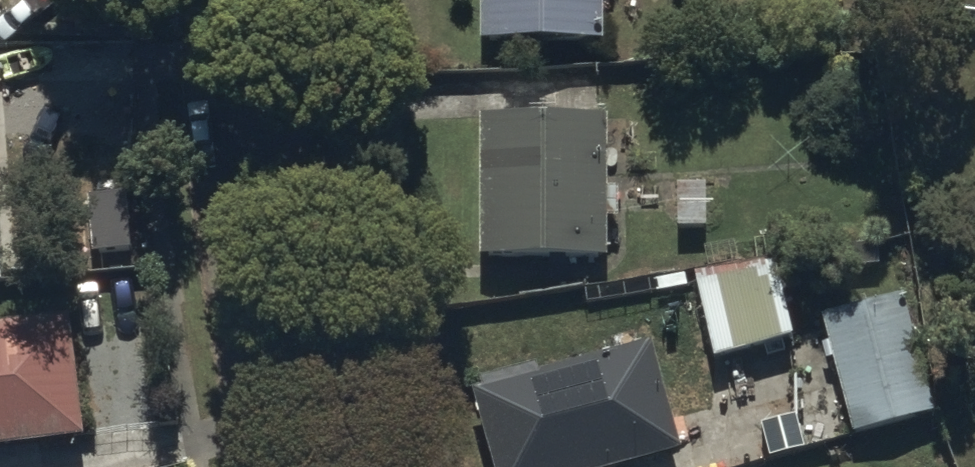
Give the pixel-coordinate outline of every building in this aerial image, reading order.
[(480,41),(606,41),(604,0),(480,0),(480,41)] [(607,113),(479,115),(482,259),(607,256),(606,217),(620,216),(619,185),(608,185),(607,113)] [(774,253),(694,274),(715,358),(796,338),(774,253)] [(904,292),(824,314),(856,432),(936,410),(904,292)] [(0,321),(0,443),(85,434),(72,313),(0,321)] [(652,338),(471,390),(493,466),(613,466),(683,447),(652,338)]
